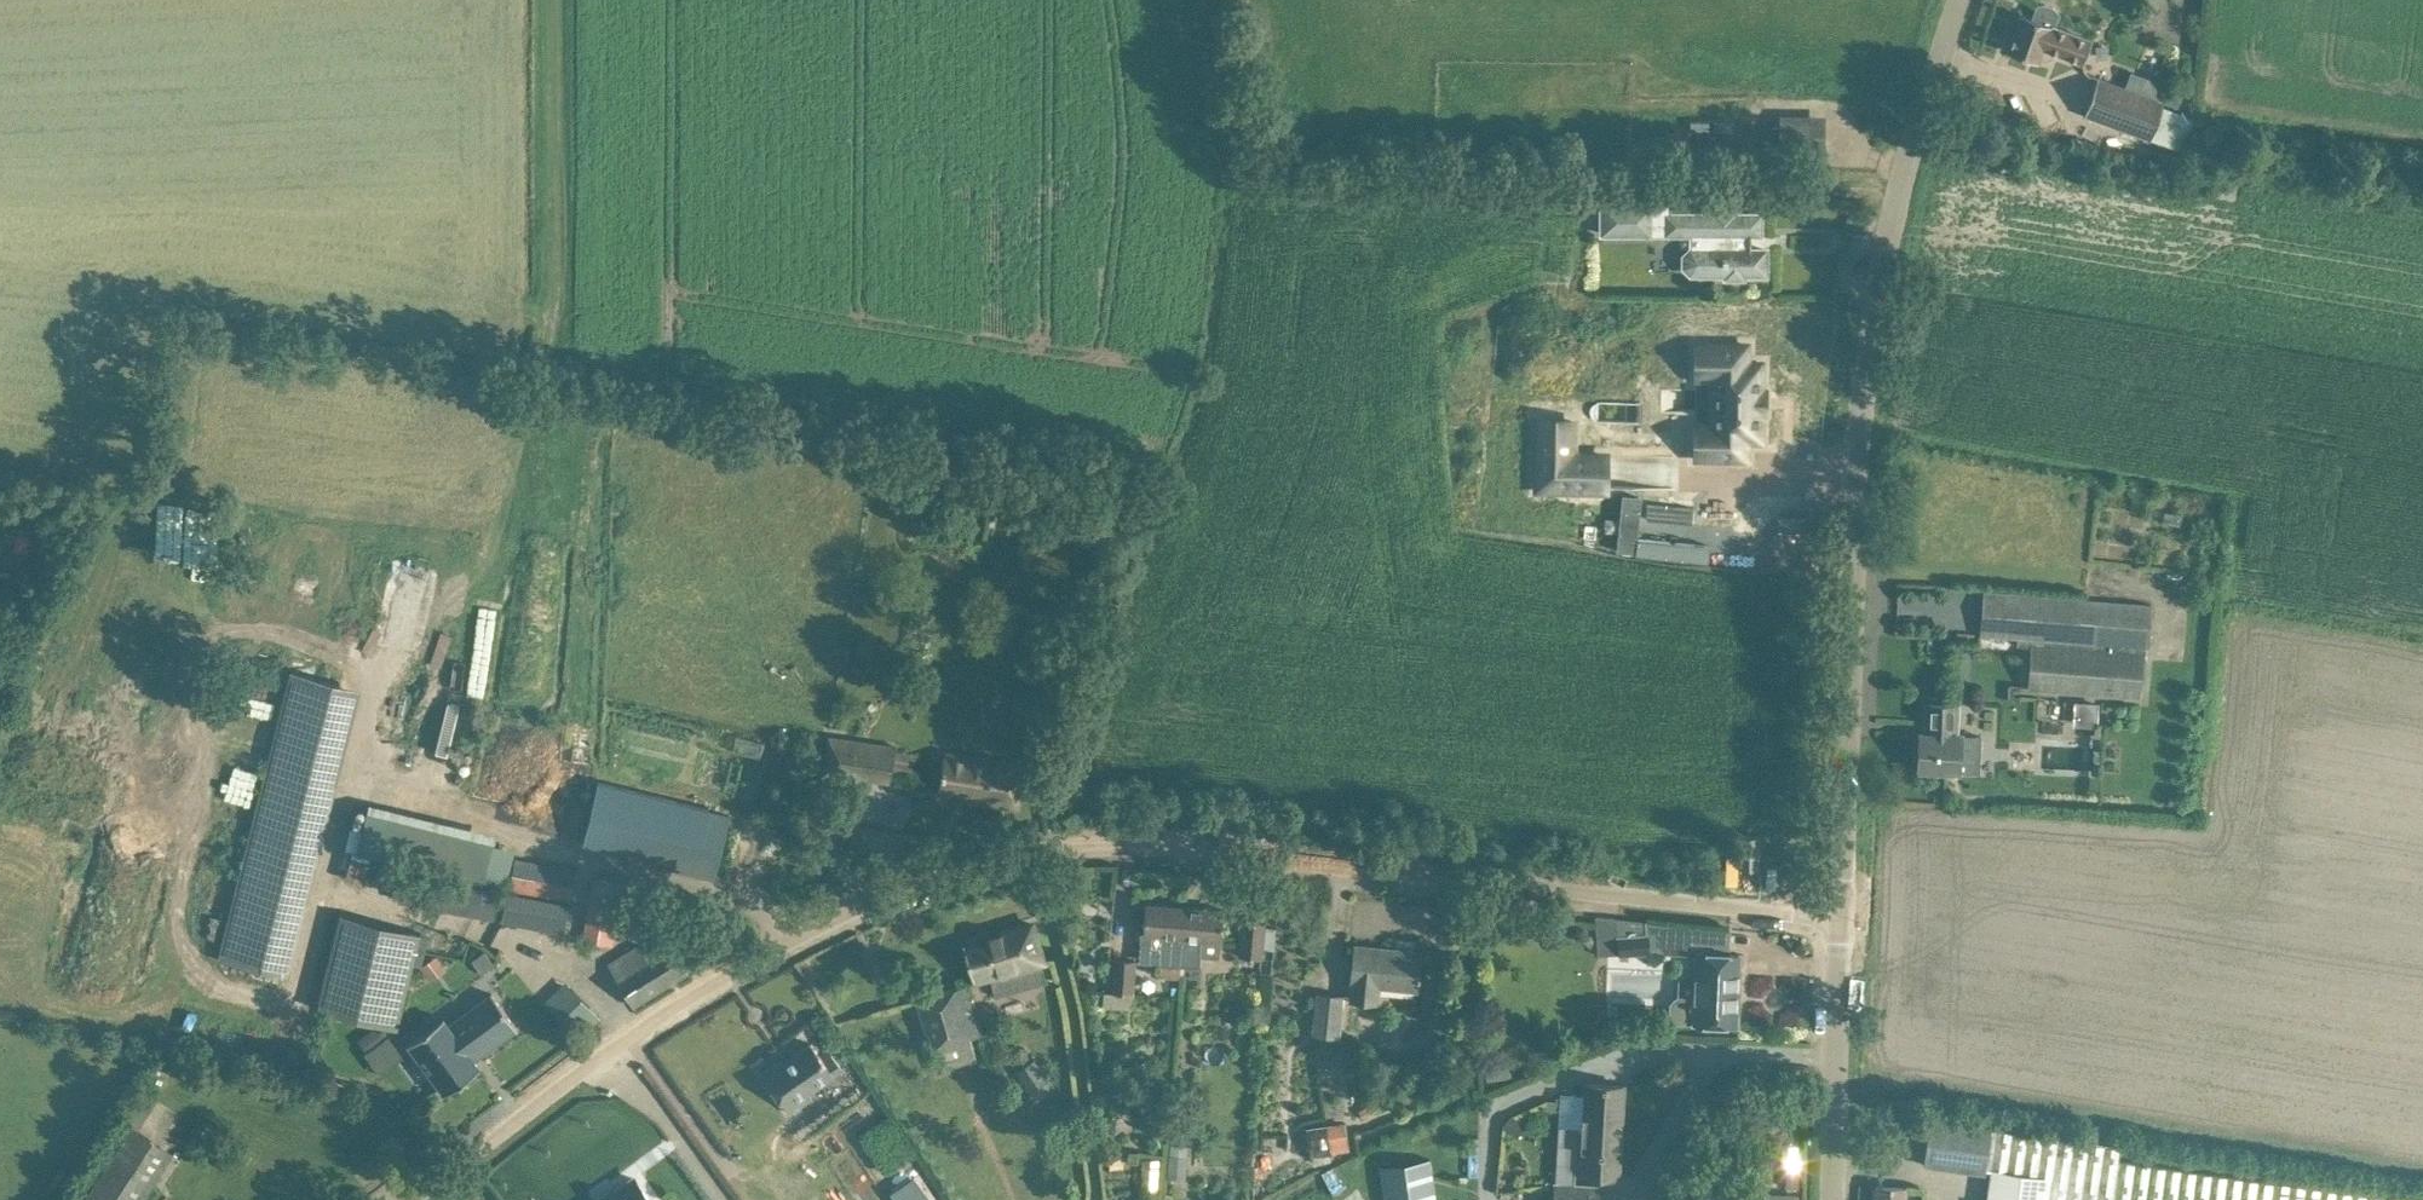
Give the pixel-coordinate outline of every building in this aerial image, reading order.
[(2036,5),(2031,17),(2021,14),(2019,17),(2014,18),(2011,27),(2015,30),(2007,50),(2037,61),(2041,50),(2082,63),(2091,38),(2055,27),(2059,14),(2055,9),(2046,5),(2036,5)] [(2161,106),(2162,103),(2098,79),(2085,116),(2149,139),(2182,150),(2194,118),(2161,106)] [(2169,88),(2164,101),(2177,106),(2182,93),(2169,88)] [(1826,124),(1801,124),(1779,124),(1779,126),(1774,126),(1774,139),(1779,139),(1779,146),(1825,146),(1826,124)] [(1672,200),(1599,200),(1599,236),(1690,235),(1690,245),(1681,253),(1681,267),(1690,275),(1724,275),(1724,278),(1746,278),(1746,276),(1769,276),(1769,245),(1752,245),(1752,235),(1763,235),(1764,210),(1738,210),(1738,207),(1712,207),(1712,209),(1672,209),(1672,200)] [(1758,446),(1762,358),(1711,356),(1710,385),(1681,385),(1681,417),(1710,417),(1708,443),(1758,446)] [(270,381),(263,391),(281,405),(288,396),(270,381)] [(1540,421),(1539,487),(1595,488),(1595,455),(1571,454),(1571,421),(1540,421)] [(349,487),(366,492),(371,475),(354,470),(349,487)] [(2162,523),(2180,526),(2181,516),(2164,513),(2162,523)] [(2150,607),(2008,594),(1984,592),(1981,634),(2018,637),(2017,645),(2031,646),(2027,688),(2138,698),(2143,648),(2146,649),(2150,607)] [(290,671),(266,767),(217,959),(289,977),(338,785),(362,688),(290,671)] [(1942,770),(1959,771),(1980,772),(1982,735),(1961,734),(1957,734),(1958,705),(1950,704),(1926,703),(1925,733),(1920,732),(1918,769),(1942,770)] [(895,746),(829,738),(825,773),(891,781),(893,768),(911,770),(913,753),(895,751),(895,746)] [(942,767),(933,766),(931,775),(940,777),(938,792),(984,799),(983,802),(1016,807),(1019,787),(1022,762),(944,752),(942,767)] [(733,773),(734,764),(708,759),(707,768),(733,773)] [(730,812),(706,806),(597,780),(582,844),(714,876),(730,812)] [(391,888),(394,873),(397,863),(483,884),(483,883),(506,885),(515,849),(492,846),(493,841),(368,811),(358,854),(354,853),(346,880),(363,884),(370,857),(381,859),(375,885),(391,888)] [(854,824),(848,850),(899,859),(904,833),(854,824)] [(1739,866),(1758,867),(1759,835),(1740,834),(1739,866)] [(510,887),(571,898),(577,869),(515,858),(510,887)] [(404,872),(398,900),(495,919),(500,890),(404,872)] [(618,910),(618,909),(623,882),(594,877),(583,939),(612,944),(615,926),(632,929),(633,925),(649,928),(649,925),(662,928),(664,917),(636,912),(635,913),(618,910)] [(507,891),(501,921),(564,932),(569,903),(507,891)] [(1180,940),(1184,906),(1146,903),(1143,932),(1160,933),(1158,964),(1161,964),(1160,973),(1179,974),(1182,942),(1180,940)] [(1182,942),(1179,974),(1180,974),(1181,965),(1199,967),(1201,938),(1222,940),(1224,909),(1184,906),(1180,940),(1182,942)] [(340,913),(317,1008),(402,1029),(426,934),(340,913)] [(1141,938),(1142,913),(1132,913),(1130,938),(1141,938)] [(1617,919),(1620,953),(1649,951),(1647,922),(1617,919)] [(1242,920),(1239,958),(1261,959),(1264,922),(1242,920)] [(973,981),(1043,960),(1032,923),(985,937),(988,944),(964,950),(973,981)] [(633,1006),(689,971),(681,959),(691,953),(683,940),(673,946),(670,942),(647,956),(640,944),(608,964),(633,1006)] [(1356,944),(1354,968),(1350,998),(1378,1001),(1379,986),(1416,990),(1417,979),(1420,979),(1420,974),(1417,974),(1420,951),(1418,951),(1418,954),(1392,952),(1392,948),(1356,944)] [(471,960),(481,973),(494,964),(484,950),(471,960)] [(1740,953),(1696,951),(1695,996),(1678,995),(1674,998),(1669,1003),(1668,1015),(1673,1020),(1737,1024),(1740,953)] [(431,981),(446,970),(435,956),(421,967),(431,981)] [(1114,958),(1111,992),(1105,992),(1103,1006),(1134,1009),(1135,994),(1132,994),(1136,960),(1114,958)] [(980,1038),(972,1008),(965,985),(919,999),(935,1051),(980,1038)] [(555,1012),(579,1037),(600,1017),(575,992),(555,1012)] [(475,1060),(517,1029),(491,993),(449,1024),(444,1017),(408,1044),(444,1093),(480,1067),(475,1060)] [(1317,994),(1314,1037),(1340,1039),(1343,996),(1317,994)] [(761,1073),(790,1112),(811,1097),(809,1093),(834,1074),(811,1043),(784,1063),(781,1059),(761,1073)] [(1022,1050),(1011,1056),(1019,1068),(1030,1062),(1022,1050)] [(1019,1068),(1016,1071),(1029,1091),(1048,1078),(1034,1058),(1030,1062),(1019,1068)] [(1624,1084),(1600,1083),(1585,1082),(1582,1131),(1577,1131),(1575,1173),(1619,1176),(1624,1084)] [(1761,1092),(1759,1122),(1775,1124),(1777,1093),(1761,1092)] [(1375,1113),(1369,1104),(1360,1111),(1366,1120),(1375,1113)] [(1954,1119),(1930,1116),(1923,1164),(1985,1172),(1986,1168),(1991,1169),(1987,1199),(2389,1199),(2120,1161),(2121,1148),(1991,1130),(1992,1124),(1954,1119)] [(130,1123),(82,1199),(142,1199),(172,1151),(130,1123)] [(1318,1149),(1319,1155),(1331,1153),(1331,1152),(1351,1149),(1346,1123),(1314,1128),(1306,1129),(1310,1151),(1318,1149)] [(1186,1156),(1168,1155),(1167,1178),(1185,1179),(1186,1156)] [(1142,1186),(1157,1186),(1158,1159),(1143,1158),(1142,1186)] [(1430,1160),(1381,1167),(1385,1199),(1435,1199),(1430,1160)] [(1786,1168),(1785,1187),(1798,1187),(1798,1168),(1786,1168)] [(634,1178),(614,1192),(616,1194),(608,1199),(651,1199),(634,1178)] [(1554,1185),(1553,1199),(1598,1199),(1599,1188),(1554,1185)] [(1900,1186),(1875,1186),(1875,1199),(1904,1199),(1904,1187),(1900,1186)]
